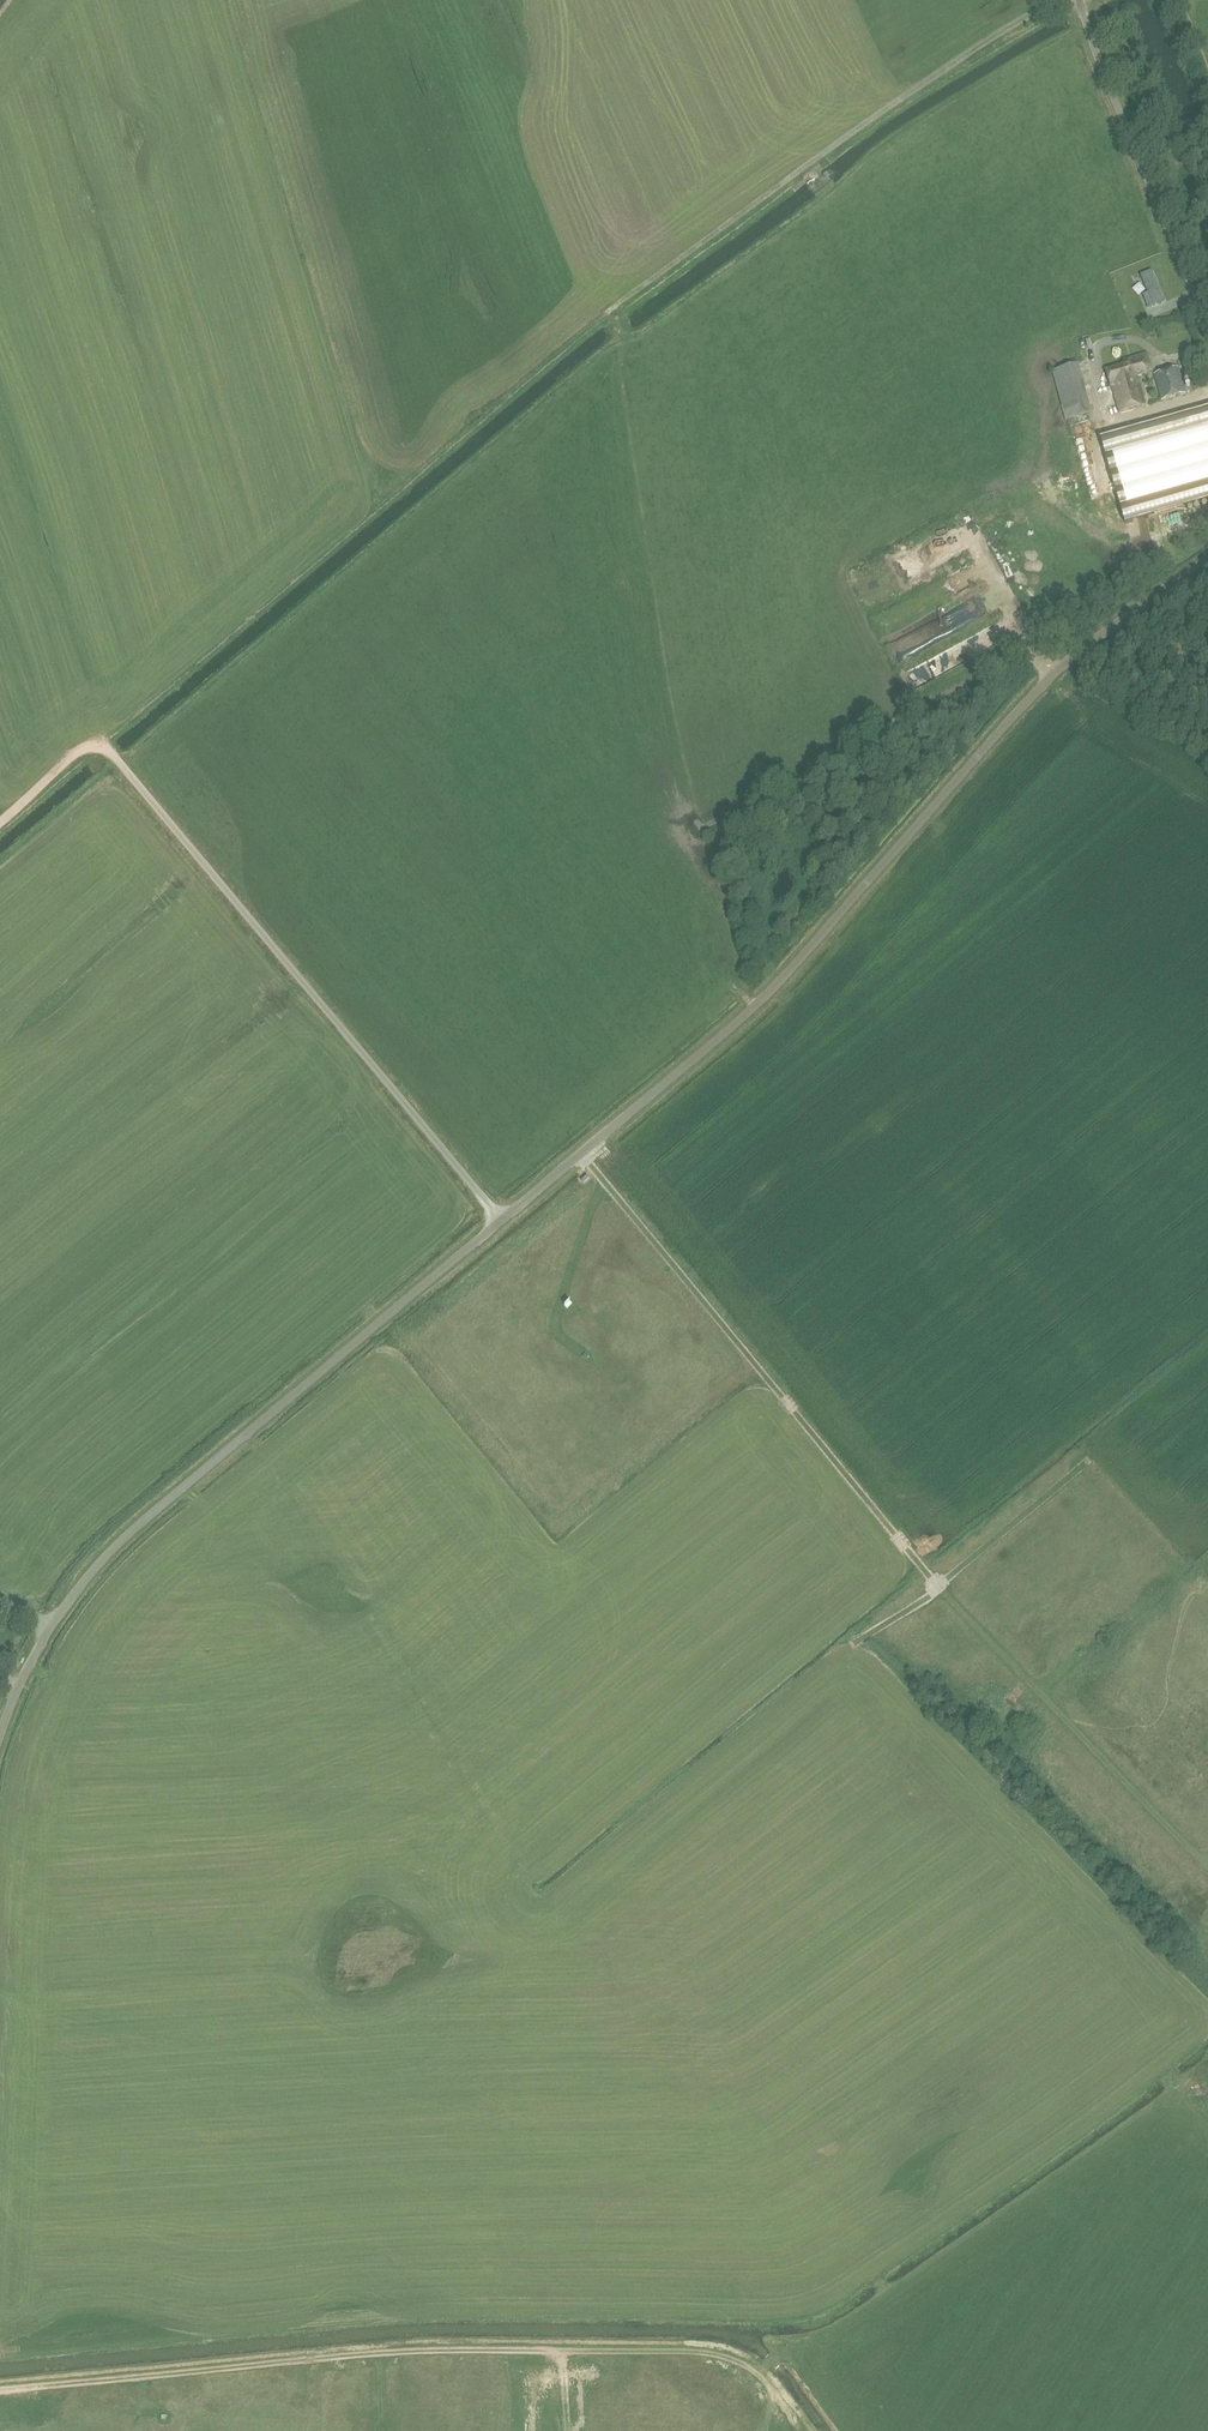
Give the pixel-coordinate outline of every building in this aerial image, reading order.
[(1149,294),(1143,296),(1148,308),(1164,301),(1152,270),(1141,275),(1149,294)] [(1138,377),(1147,374),(1146,368),(1151,366),(1147,354),(1130,358),(1130,360),(1124,362),(1124,365),(1107,370),(1119,413),(1146,406),(1138,377)] [(1186,394),(1179,368),(1154,375),(1161,401),(1186,394)] [(1139,520),(1207,500),(1207,409),(1115,436),(1139,520)] [(885,619),(891,631),(911,620),(905,608),(885,619)] [(945,651),(952,665),(993,647),(987,633),(945,651)] [(907,1537),(899,1545),(906,1551),(914,1544),(907,1537)]
